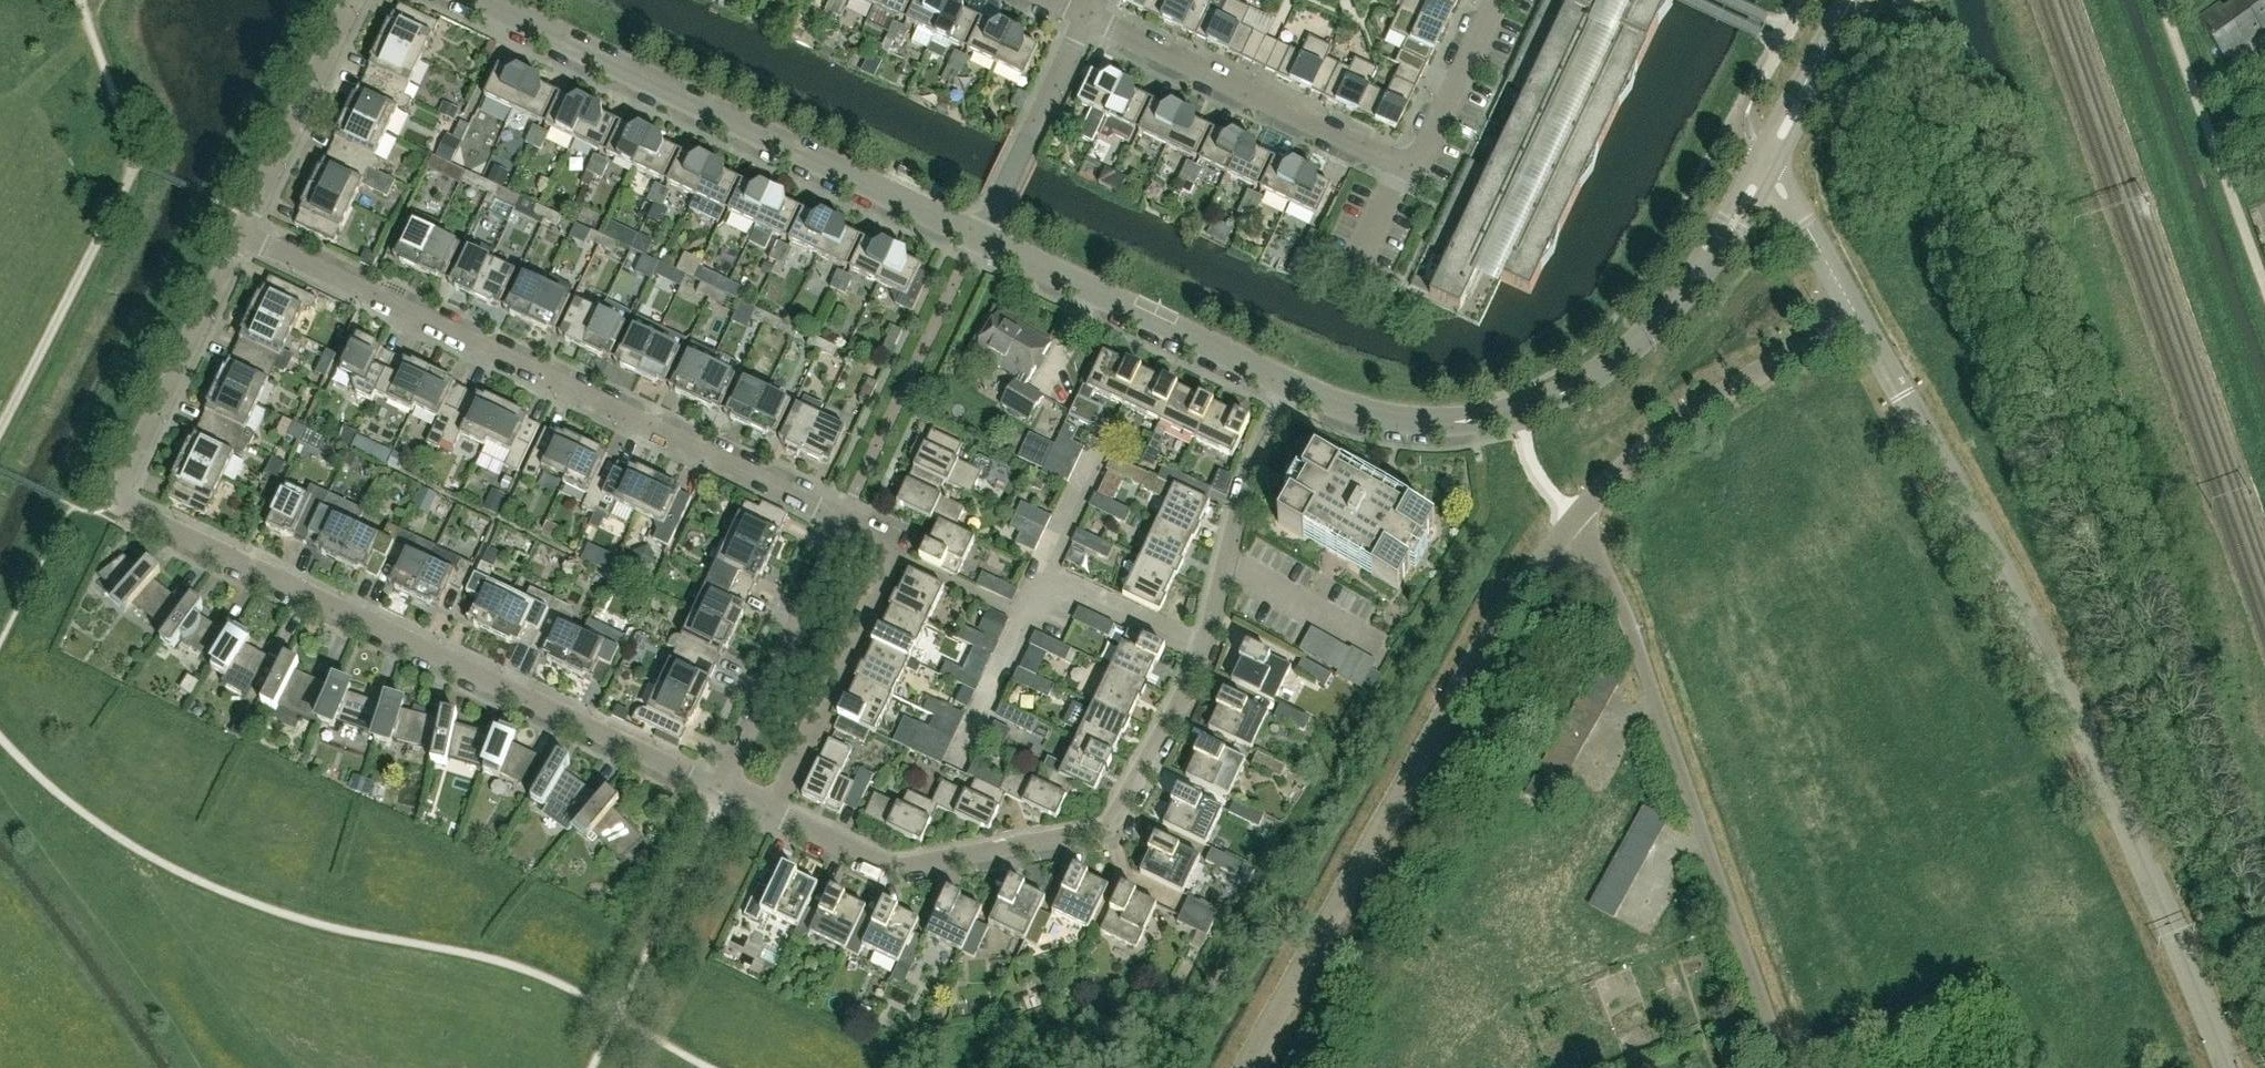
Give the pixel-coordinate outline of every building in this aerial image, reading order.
[(727,4),(740,11),(746,0),(729,0),(727,4)] [(844,0),(831,0),(829,3),(844,10),(848,2),(844,0)] [(912,0),(877,0),(874,7),(902,20),(912,0)] [(951,1),(949,0),(917,0),(906,22),(935,36),(951,1)] [(1123,2),(1162,21),(1172,0),(1124,0),(1123,2)] [(1213,0),(1172,0),(1162,21),(1208,42),(1221,16),(1220,16),(1208,10),(1213,0)] [(1243,26),(1251,9),(1231,0),(1227,0),(1220,16),(1221,16),(1208,42),(1254,64),(1255,63),(1254,63),(1266,37),(1243,26)] [(1458,0),(1405,0),(1400,10),(1443,31),(1458,0)] [(1598,22),(1567,7),(1552,0),(1546,0),(1527,40),(1578,64),(1598,22)] [(1608,0),(1571,0),(1567,7),(1598,22),(1608,0)] [(1668,5),(1658,0),(1633,0),(1617,32),(1648,46),(1668,5)] [(2247,43),(2264,30),(2264,0),(2236,0),(2223,9),(2247,43)] [(950,43),(963,49),(977,19),(964,13),(963,6),(951,1),(935,36),(927,52),(942,59),(950,43)] [(840,18),(844,10),(829,3),(826,11),(840,18)] [(2247,43),(2223,9),(2219,4),(2197,20),(2229,64),(2240,56),(2236,50),(2247,43)] [(421,61),(439,24),(400,5),(391,24),(388,23),(380,41),(421,61)] [(1422,76),(1443,31),(1400,10),(1389,32),(1406,40),(1395,64),(1400,66),(1422,76)] [(996,65),(1012,30),(1001,24),(995,28),(982,21),(967,51),(996,65)] [(905,39),(909,31),(894,24),(890,32),(905,39)] [(1024,78),(1038,48),(1025,41),(1024,35),(1012,30),(996,65),(1024,78)] [(901,47),(905,39),(890,32),(886,40),(894,43),(901,47)] [(1628,88),(1648,46),(1617,32),(1598,73),(1628,88)] [(1311,91),(1323,64),(1324,65),(1327,58),(1332,48),(1309,37),(1301,54),(1278,43),(1266,68),(1265,68),(1265,69),(1311,91)] [(886,40),(881,51),(889,55),(894,43),(886,40)] [(1558,106),(1578,64),(1527,40),(1507,82),(1527,92),(1558,106)] [(404,97),(421,61),(380,41),(371,60),(373,61),(365,79),(404,97)] [(970,60),(955,53),(951,61),(966,68),(970,60)] [(1327,58),(1324,65),(1323,64),(1311,91),(1356,113),(1369,86),(1370,87),(1378,70),(1355,59),(1350,69),(1327,58)] [(962,76),(966,68),(951,61),(947,69),(962,76)] [(1395,131),(1422,76),(1400,66),(1387,95),(1370,87),(1369,86),(1356,113),(1395,131)] [(513,111),(530,76),(518,70),(513,74),(499,67),(485,97),(513,110),(513,111)] [(1106,117),(1123,82),(1111,77),(1106,80),(1092,73),(1078,103),(1092,110),(1079,137),(1094,143),(1098,135),(1103,124),(1106,117)] [(1609,129),(1628,88),(1598,73),(1578,114),(1609,129)] [(541,124),(556,94),(542,87),(542,81),(530,76),(513,111),(513,110),(506,125),(519,131),(524,129),(529,118),(541,124)] [(409,108),(410,106),(412,101),(404,97),(365,79),(356,97),(354,96),(345,114),(386,134),(398,109),(400,110),(402,110),(404,110),(405,110),(407,109),(409,108)] [(1128,143),(1149,100),(1135,94),(1134,88),(1123,82),(1106,117),(1103,124),(1113,129),(1114,136),(1128,143)] [(1021,110),(1028,96),(1019,92),(1012,106),(1021,110)] [(1520,185),(1558,106),(1527,92),(1490,171),(1520,185)] [(574,140),(591,105),(579,99),(574,102),(560,96),(546,126),(574,140)] [(1167,146),(1183,111),(1172,105),(1167,109),(1153,102),(1139,132),(1167,146)] [(453,120),(458,110),(442,103),(437,113),(453,120)] [(602,153),(617,123),(603,116),(602,110),(591,105),(574,140),(602,153)] [(1195,159),(1210,129),(1196,123),(1195,117),(1183,111),(1167,146),(1195,159)] [(1064,131),(1071,116),(1062,112),(1055,127),(1064,131)] [(375,158),(386,134),(345,114),(336,133),(339,134),(330,152),(369,170),(369,171),(377,175),(378,173),(380,170),(380,168),(380,167),(380,164),(379,163),(379,161),(377,159),(375,158)] [(1589,170),(1609,129),(1578,114),(1559,155),(1589,170)] [(462,141),(469,126),(461,122),(454,137),(462,141)] [(635,168),(652,134),(640,128),(634,131),(621,125),(606,155),(635,168)] [(544,142),(548,134),(533,128),(529,135),(544,142)] [(1228,175),(1244,140),(1233,134),(1227,138),(1214,131),(1199,161),(1228,175)] [(663,182),(678,152),(664,145),(663,139),(652,134),(635,168),(663,182)] [(448,135),(438,158),(451,164),(462,141),(454,137),(448,135)] [(540,150),(544,142),(529,135),(526,143),(540,150)] [(1256,188),(1271,158),(1257,152),(1256,146),(1244,140),(1228,175),(1256,188)] [(377,175),(369,171),(369,170),(330,152),(321,170),(319,169),(310,187),(352,207),(362,186),(387,198),(396,182),(378,173),(377,175)] [(690,209),(713,162),(701,157),(695,160),(682,154),(667,184),(695,197),(689,209),(690,209)] [(595,155),(591,163),(605,171),(610,163),(595,155)] [(1570,211),(1589,170),(1559,155),(1539,197),(1570,211)] [(451,164),(438,158),(433,156),(427,170),(444,178),(451,164)] [(1289,204),(1305,169),(1294,163),(1288,167),(1275,160),(1260,190),(1289,204)] [(1500,228),(1520,185),(1490,171),(1469,161),(1449,204),(1500,228)] [(719,223),(739,181),(725,174),(724,168),(713,162),(690,209),(719,223)] [(605,171),(591,163),(587,171),(601,179),(605,171)] [(1202,170),(1187,163),(1183,171),(1198,178),(1202,170)] [(494,169),(488,182),(493,184),(503,189),(509,176),(494,169)] [(1109,189),(1116,174),(1105,169),(1098,184),(1109,189)] [(1317,217),(1331,187),(1318,180),(1317,174),(1305,169),(1289,204),(1317,217)] [(1198,178),(1183,171),(1179,179),(1194,186),(1198,178)] [(462,181),(489,193),(493,184),(488,182),(466,172),(462,181)] [(1126,179),(1116,174),(1109,189),(1119,194),(1126,179)] [(757,226),(773,191),(762,186),(756,189),(743,183),(728,213),(757,226)] [(493,184),(489,193),(484,203),(493,207),(496,201),(515,209),(521,197),(503,189),(493,184)] [(655,184),(651,193),(666,200),(670,191),(655,184)] [(334,244),(352,207),(310,187),(302,205),(304,206),(295,225),(334,244)] [(785,240),(799,210),(786,203),(785,197),(773,191),(757,226),(785,240)] [(1263,199),(1248,192),(1244,200),(1259,207),(1263,199)] [(666,200),(651,193),(647,201),(662,208),(664,205),(666,206),(667,202),(666,201),(666,200)] [(1550,252),(1570,211),(1539,197),(1520,238),(1550,252)] [(1259,207),(1244,200),(1240,208),(1255,215),(1259,207)] [(1480,270),(1500,228),(1449,204),(1429,246),(1449,255),(1480,270)] [(544,220),(548,211),(535,205),(531,214),(544,220)] [(561,216),(548,211),(544,220),(557,226),(561,216)] [(818,255),(834,220),(822,215),(817,218),(804,211),(789,242),(818,255)] [(441,224),(416,214),(395,257),(401,260),(400,263),(419,271),(436,235),(441,224)] [(846,268),(860,238),(846,232),(846,226),(834,220),(818,255),(846,268)] [(1313,249),(1320,234),(1311,230),(1304,245),(1313,249)] [(604,237),(591,231),(587,240),(599,246),(604,237)] [(444,281),(461,247),(436,235),(419,271),(437,280),(438,278),(444,281)] [(616,243),(604,237),(599,246),(612,252),(616,243)] [(1530,294),(1550,252),(1520,238),(1500,279),(1530,294)] [(879,284),(895,249),(883,243),(878,247),(864,240),(850,270),(879,284)] [(495,252),(473,241),(469,251),(466,249),(450,284),(456,287),(455,289),(474,297),(491,261),(495,252)] [(560,277),(575,284),(592,249),(577,241),(560,277)] [(777,242),(773,251),(788,258),(792,249),(777,242)] [(1415,277),(1410,287),(1430,296),(1449,255),(1429,246),(1415,277)] [(929,276),(919,271),(921,267),(907,261),(907,254),(895,249),(879,284),(893,291),(891,293),(895,305),(912,312),(929,276)] [(631,250),(623,267),(637,274),(645,256),(631,250)] [(378,258),(364,251),(359,263),(372,269),(378,258)] [(788,258),(773,251),(769,259),(776,263),(784,266),(788,258)] [(677,271),(694,279),(699,267),(702,261),(685,253),(677,271)] [(1460,311),(1480,270),(1449,255),(1430,296),(1460,311)] [(499,307),(516,273),(491,261),(474,297),(492,306),(493,304),(499,307)] [(671,269),(659,263),(655,272),(667,278),(671,269)] [(774,266),(772,272),(780,275),(784,266),(776,263),(774,266)] [(730,282),(699,267),(694,279),(701,282),(714,289),(724,294),(730,282)] [(849,286),(853,278),(838,271),(834,279),(849,286)] [(611,298),(631,305),(640,279),(620,272),(611,298)] [(529,324),(546,287),(522,276),(505,310),(511,313),(510,315),(529,324)] [(554,333),(571,299),(573,287),(551,277),(546,287),(529,324),(547,332),(548,330),(554,333)] [(315,306),(316,304),(318,300),(270,278),(261,296),(259,295),(250,314),(291,333),(303,309),(305,310),(307,310),(308,310),(310,309),(312,309),(313,307),(315,306)] [(849,286),(834,279),(830,288),(845,295),(849,286)] [(710,298),(714,289),(701,282),(697,292),(710,298)] [(727,295),(724,294),(714,289),(710,298),(722,304),(727,295)] [(584,350),(601,313),(577,302),(560,336),(567,339),(565,341),(584,350)] [(609,359),(626,325),(631,313),(606,302),(601,313),(584,350),(602,358),(603,356),(609,359)] [(752,318),(765,324),(769,315),(756,309),(752,318)] [(1033,423),(1047,398),(1028,387),(1054,344),(1000,312),(977,352),(1023,379),(1021,383),(1020,382),(1006,407),(1033,423)] [(283,351),(291,333),(250,314),(242,332),(244,333),(235,351),(274,370),(285,375),(293,355),(283,351)] [(796,328),(769,315),(765,324),(791,337),(796,328)] [(639,376),(662,328),(637,317),(615,362),(623,366),(621,367),(639,376)] [(665,386),(681,351),(686,340),(662,328),(639,376),(657,385),(658,382),(665,386)] [(883,351),(892,355),(903,332),(894,328),(883,351)] [(820,350),(824,341),(811,335),(807,344),(820,350)] [(384,377),(393,356),(376,347),(377,345),(358,336),(341,372),(355,379),(352,384),(357,395),(372,402),(376,395),(378,390),(384,377)] [(837,347),(824,341),(820,350),(833,356),(837,347)] [(694,402),(711,366),(717,354),(692,343),(670,388),(677,391),(676,393),(694,402)] [(257,406),(274,370),(235,351),(227,369),(225,368),(216,386),(257,406)] [(326,351),(318,368),(328,373),(336,356),(326,351)] [(1089,404),(1089,403),(1094,392),(1124,406),(1140,371),(1104,353),(1087,389),(1083,387),(1069,416),(1089,425),(1097,408),(1089,404)] [(414,407),(432,371),(413,362),(412,364),(393,356),(384,377),(378,390),(376,395),(413,412),(415,408),(414,407)] [(720,412),(736,377),(711,366),(694,402),(712,411),(713,409),(720,412)] [(445,437),(466,392),(455,386),(455,385),(449,382),(450,380),(432,371),(414,407),(415,408),(439,419),(427,444),(439,449),(440,447),(442,443),(445,437)] [(1160,423),(1176,388),(1140,371),(1124,406),(1160,423)] [(749,428),(766,392),(742,380),(726,414),(732,417),(731,420),(749,428)] [(246,429),(257,406),(216,386),(207,405),(209,406),(201,424),(240,443),(240,442),(249,446),(250,446),(254,437),(252,432),(246,429)] [(865,386),(859,399),(868,403),(874,390),(865,386)] [(1196,440),(1212,405),(1176,388),(1160,423),(1155,434),(1163,438),(1168,427),(1196,440)] [(445,437),(442,443),(454,448),(460,435),(485,447),(488,442),(487,442),(504,406),(486,397),(485,399),(479,396),(478,397),(466,392),(445,437)] [(775,438),(791,403),(766,392),(749,428),(767,437),(769,435),(775,438)] [(1232,458),(1249,423),(1212,405),(1196,440),(1232,458)] [(499,464),(518,472),(540,425),(522,416),(523,414),(504,406),(487,442),(488,442),(500,448),(497,455),(499,464)] [(804,454),(822,418),(797,406),(781,440),(787,443),(786,446),(804,454)] [(830,464),(846,430),(822,418),(804,454),(823,463),(824,461),(830,464)] [(246,452),(246,450),(249,446),(240,442),(240,443),(201,424),(192,442),(190,441),(181,459),(222,479),(234,455),(236,455),(237,456),(239,456),(241,455),(243,454),(244,453),(246,452)] [(1078,460),(1084,448),(1072,442),(1078,430),(1065,424),(1054,449),(1078,460)] [(344,427),(337,442),(350,448),(357,433),(344,427)] [(962,445),(932,431),(914,468),(945,482),(945,483),(971,495),(978,480),(982,482),(987,480),(993,467),(992,463),(980,457),(975,458),(971,468),(955,460),(962,445)] [(566,479),(584,443),(565,434),(564,436),(558,433),(548,455),(536,449),(523,475),(535,481),(542,468),(566,479)] [(350,450),(385,466),(392,451),(357,435),(350,450)] [(1116,454),(1122,442),(1109,436),(1104,448),(1116,454)] [(597,510),(609,484),(597,478),(607,457),(601,454),(602,452),(584,443),(566,479),(563,484),(588,496),(582,508),(595,514),(597,510)] [(1078,460),(1054,449),(1048,461),(1072,473),(1078,460)] [(387,465),(400,471),(406,458),(393,452),(387,465)] [(348,454),(343,465),(351,469),(356,458),(348,454)] [(1372,496),(1338,477),(1341,472),(1315,457),(1303,480),(1307,482),(1301,493),(1357,524),(1372,496)] [(205,516),(222,479),(181,459),(172,478),(175,479),(166,497),(205,516)] [(1072,473),(1048,461),(1042,474),(1066,485),(1072,473)] [(609,484),(597,510),(606,515),(608,516),(615,502),(639,514),(657,478),(638,469),(637,471),(631,468),(630,469),(619,464),(609,484)] [(1170,485),(1176,472),(1164,467),(1158,479),(1170,485)] [(938,496),(945,483),(945,482),(914,468),(897,505),(939,524),(954,531),(955,530),(965,509),(938,496)] [(1210,504),(1200,499),(1170,485),(1158,479),(1136,469),(1130,482),(1142,488),(1141,490),(1167,502),(1157,523),(1192,540),(1210,504)] [(1206,486),(1176,472),(1170,485),(1200,499),(1206,486)] [(668,547),(692,497),(674,488),(675,486),(657,478),(639,514),(654,521),(657,531),(653,540),(668,547)] [(315,522),(321,509),(322,509),(324,505),(328,494),(310,486),(308,491),(301,494),(287,487),(267,528),(286,537),(287,535),(305,543),(309,534),(315,522)] [(424,513),(433,493),(421,487),(412,507),(424,513)] [(1357,524),(1301,493),(1296,503),(1291,500),(1278,523),(1304,537),(1307,531),(1341,551),(1357,524)] [(341,563),(358,527),(365,511),(328,494),(324,505),(322,509),(321,509),(315,522),(309,534),(321,540),(317,549),(323,552),(322,554),(341,563)] [(1422,547),(1435,524),(1409,510),(1406,516),(1372,496),(1357,524),(1412,554),(1418,544),(1422,547)] [(495,515),(501,504),(487,497),(482,509),(495,515)] [(431,500),(428,511),(445,516),(448,505),(431,500)] [(783,546),(777,544),(778,541),(776,540),(788,515),(764,504),(761,510),(746,503),(728,540),(770,560),(772,556),(777,558),(783,546)] [(1045,530),(1051,517),(1021,503),(1015,516),(1045,530)] [(1119,505),(1113,518),(1125,524),(1131,511),(1119,505)] [(595,514),(589,525),(599,530),(606,515),(597,510),(595,514)] [(1045,530),(1015,516),(1009,528),(1021,533),(1015,544),(1034,553),(1045,530)] [(1175,576),(1192,540),(1157,523),(1140,559),(1175,576)] [(957,577),(975,540),(955,530),(954,531),(939,524),(922,560),(957,577)] [(1406,565),(1412,554),(1357,524),(1341,551),(1375,570),(1372,576),(1398,590),(1410,568),(1406,565)] [(388,557),(394,544),(400,532),(401,531),(389,525),(383,538),(358,527),(341,563),(359,572),(360,570),(379,578),(388,557)] [(394,544),(388,557),(400,562),(390,584),(396,587),(395,589),(413,598),(437,549),(400,532),(394,544)] [(761,578),(770,560),(728,540),(711,577),(750,595),(759,577),(761,578)] [(1096,554),(1108,560),(1114,547),(1102,541),(1096,554)] [(461,591),(473,566),(437,549),(413,598),(432,606),(433,604),(439,607),(449,586),(461,591)] [(512,594),(488,582),(501,555),(489,549),(467,594),(479,600),(469,621),(475,624),(474,627),(493,635),(512,594)] [(604,554),(602,560),(612,564),(616,554),(610,552),(604,554)] [(1060,573),(1081,581),(1088,563),(1067,555),(1060,573)] [(185,606),(154,581),(161,573),(149,562),(141,571),(123,557),(98,576),(120,594),(113,603),(125,613),(133,604),(167,631),(185,606)] [(1158,613),(1175,576),(1140,559),(1123,596),(1158,613)] [(927,625),(944,588),(909,571),(892,608),(927,625)] [(982,573),(976,586),(988,592),(995,579),(982,573)] [(742,613),(750,595),(711,577),(694,613),(735,632),(744,614),(742,613)] [(540,629),(547,616),(549,611),(554,600),(530,589),(525,600),(512,594),(493,635),(511,644),(512,642),(530,650),(540,629)] [(755,591),(751,601),(771,610),(776,601),(755,591)] [(232,637),(198,615),(203,608),(190,599),(185,606),(167,631),(161,639),(174,648),(179,640),(215,664),(216,664),(232,638),(232,637)] [(540,629),(541,629),(530,650),(548,659),(547,661),(566,670),(583,633),(570,627),(575,617),(571,608),(554,600),(549,611),(547,616),(540,629)] [(910,661),(927,625),(892,608),(875,644),(910,661)] [(991,610),(979,634),(998,643),(1009,619),(991,610)] [(726,651),(735,632),(694,613),(682,637),(680,636),(678,636),(675,637),(673,638),(672,639),(671,640),(668,646),(676,650),(676,649),(716,668),(724,650),(726,651)] [(1103,619),(1097,632),(1109,638),(1115,625),(1103,619)] [(964,627),(957,639),(969,645),(976,633),(964,627)] [(281,665),(246,645),(250,638),(236,630),(232,637),(232,638),(216,664),(215,664),(212,670),(225,678),(229,672),(267,693),(281,665)] [(1146,685),(1163,648),(1128,631),(1111,668),(1146,685)] [(566,670),(584,679),(585,677),(603,685),(626,638),(614,632),(608,645),(583,633),(566,670)] [(893,697),(906,669),(917,674),(921,666),(910,661),(875,644),(857,680),(893,697)] [(1059,644),(1053,657),(1065,662),(1071,650),(1059,644)] [(1274,702),(1291,666),(1249,646),(1232,682),(1274,702)] [(707,686),(716,668),(676,649),(676,650),(659,686),(700,705),(709,687),(707,686)] [(1361,688),(1374,665),(1350,652),(1337,675),(1361,688)] [(333,688),(332,688),(295,671),(299,664),(285,657),(281,665),(267,693),(262,703),(276,710),(280,702),(320,720),(333,688)] [(1332,675),(1303,659),(1296,671),(1325,688),(1332,675)] [(952,681),(959,669),(946,663),(940,676),(952,681)] [(1129,721),(1146,685),(1111,668),(1093,704),(1129,721)] [(1617,684),(1595,672),(1588,684),(1610,696),(1617,684)] [(188,677),(180,689),(191,696),(198,683),(188,677)] [(377,736),(386,706),(385,706),(347,693),(351,685),(335,679),(332,688),(333,688),(320,720),(319,722),(334,728),(336,722),(376,736),(377,736)] [(840,717),(870,731),(875,734),(893,697),(857,680),(840,717)] [(1036,693),(1048,698),(1054,686),(1042,680),(1036,693)] [(1603,708),(1610,696),(1588,684),(1581,696),(1603,708)] [(692,724),(700,705),(659,686),(648,710),(646,709),(643,709),(641,709),(639,710),(637,712),(636,713),(633,719),(681,742),(690,723),(692,724)] [(1251,750),(1269,714),(1226,694),(1209,730),(1251,750)] [(1596,720),(1603,708),(1581,696),(1574,708),(1596,720)] [(434,751),(440,720),(401,710),(403,702),(388,697),(385,706),(386,706),(377,736),(376,736),(375,741),(390,746),(392,740),(434,751)] [(923,712),(935,717),(941,705),(929,699),(923,712)] [(1112,757),(1129,721),(1093,704),(1090,712),(1075,705),(1065,727),(1079,734),(1076,740),(1112,757)] [(1274,717),(1304,731),(1310,719),(1280,705),(1274,717)] [(617,707),(613,717),(625,723),(630,713),(617,707)] [(1590,732),(1596,720),(1574,708),(1568,720),(1590,732)] [(486,767),(498,737),(497,737),(455,725),(457,714),(442,711),(440,720),(434,751),(431,762),(447,765),(448,756),(486,767)] [(1031,734),(1037,722),(1025,716),(1019,728),(1031,734)] [(864,744),(870,731),(840,717),(834,729),(864,744)] [(935,717),(929,729),(930,729),(953,740),(959,729),(935,717)] [(1583,744),(1590,732),(1568,720),(1561,732),(1583,744)] [(912,736),(924,742),(930,729),(929,729),(918,723),(912,736)] [(994,723),(987,738),(995,742),(1002,727),(994,723)] [(536,790),(552,764),(512,744),(516,734),(501,729),(497,737),(498,737),(486,767),(484,772),(499,778),(501,773),(536,790)] [(1576,756),(1583,744),(1561,732),(1554,744),(1576,756)] [(918,754),(924,742),(912,736),(906,748),(918,754)] [(854,784),(840,777),(852,751),(829,740),(802,797),(840,814),(847,799),(854,784)] [(1094,794),(1112,757),(1076,740),(1064,766),(1060,776),(1059,776),(1074,783),(1073,784),(1094,794)] [(1229,798),(1246,762),(1203,742),(1186,778),(1229,798)] [(1569,768),(1576,756),(1554,744),(1547,756),(1569,768)] [(1287,767),(1257,753),(1251,766),(1281,780),(1287,767)] [(576,828),(581,822),(601,798),(565,772),(570,763),(569,763),(570,761),(559,755),(558,756),(557,755),(552,764),(536,790),(531,798),(532,799),(531,801),(543,807),(544,806),(545,806),(547,807),(543,813),(570,831),(574,827),(576,828)] [(1563,780),(1569,768),(1547,756),(1540,768),(1563,780)] [(1048,759),(1044,768),(1060,776),(1064,766),(1048,759)] [(988,786),(992,788),(1006,795),(1006,796),(1056,820),(1073,784),(1074,783),(1059,776),(1060,776),(1044,768),(1037,783),(1010,770),(1006,779),(994,773),(988,785),(988,786)] [(859,806),(874,776),(861,769),(854,784),(847,799),(859,806)] [(1537,802),(1546,786),(1534,779),(1525,796),(1537,802)] [(992,824),(1006,796),(1006,795),(992,788),(988,786),(988,785),(976,780),(969,795),(942,782),(932,803),(932,804),(938,807),(938,808),(989,832),(992,824)] [(1206,846),(1223,810),(1180,790),(1163,826),(1206,846)] [(644,840),(613,809),(619,801),(607,791),(601,798),(581,822),(576,828),(575,829),(593,844),(598,839),(620,861),(644,840)] [(921,844),(938,808),(938,807),(932,804),(932,803),(908,792),(901,807),(875,794),(864,817),(921,844)] [(1265,815),(1235,801),(1229,814),(1259,828),(1265,815)] [(1659,834),(1666,822),(1643,810),(1637,822),(1659,834)] [(1653,846),(1659,834),(1637,822),(1630,834),(1653,846)] [(1646,858),(1653,846),(1630,834),(1624,846),(1646,858)] [(1183,894),(1200,858),(1157,838),(1140,874),(1183,894)] [(1640,870),(1646,858),(1624,846),(1617,858),(1640,870)] [(1206,862),(1236,876),(1242,863),(1212,849),(1206,862)] [(1633,882),(1640,870),(1617,858),(1611,869),(1633,882)] [(807,908),(818,886),(782,869),(771,891),(759,885),(744,915),(757,921),(762,911),(797,928),(798,928),(807,908)] [(1627,893),(1633,882),(1611,869),(1604,882),(1627,893)] [(1088,930),(1108,887),(1072,870),(1052,913),(1088,930)] [(1039,911),(1045,899),(1009,882),(989,924),(1025,941),(1039,911)] [(1620,905),(1627,893),(1604,882),(1598,893),(1620,905)] [(1137,948),(1157,905),(1121,888),(1100,931),(1137,948)] [(860,921),(866,909),(830,891),(819,914),(807,908),(798,928),(797,928),(792,938),(805,944),(810,934),(846,951),(860,921)] [(962,952),(976,922),(982,910),(946,893),(926,935),(962,952)] [(1620,905),(1598,893),(1592,905),(1614,917),(1620,905)] [(1207,937),(1219,911),(1189,897),(1177,922),(1207,937)] [(913,934),(919,921),(883,904),(872,927),(860,921),(846,951),(858,957),(863,947),(899,964),(913,934)] [(1037,947),(1052,917),(1039,911),(1025,941),(1037,947)] [(974,958),(988,928),(976,922),(962,952),(974,958)] [(911,970),(925,940),(913,934),(899,964),(911,970)]
